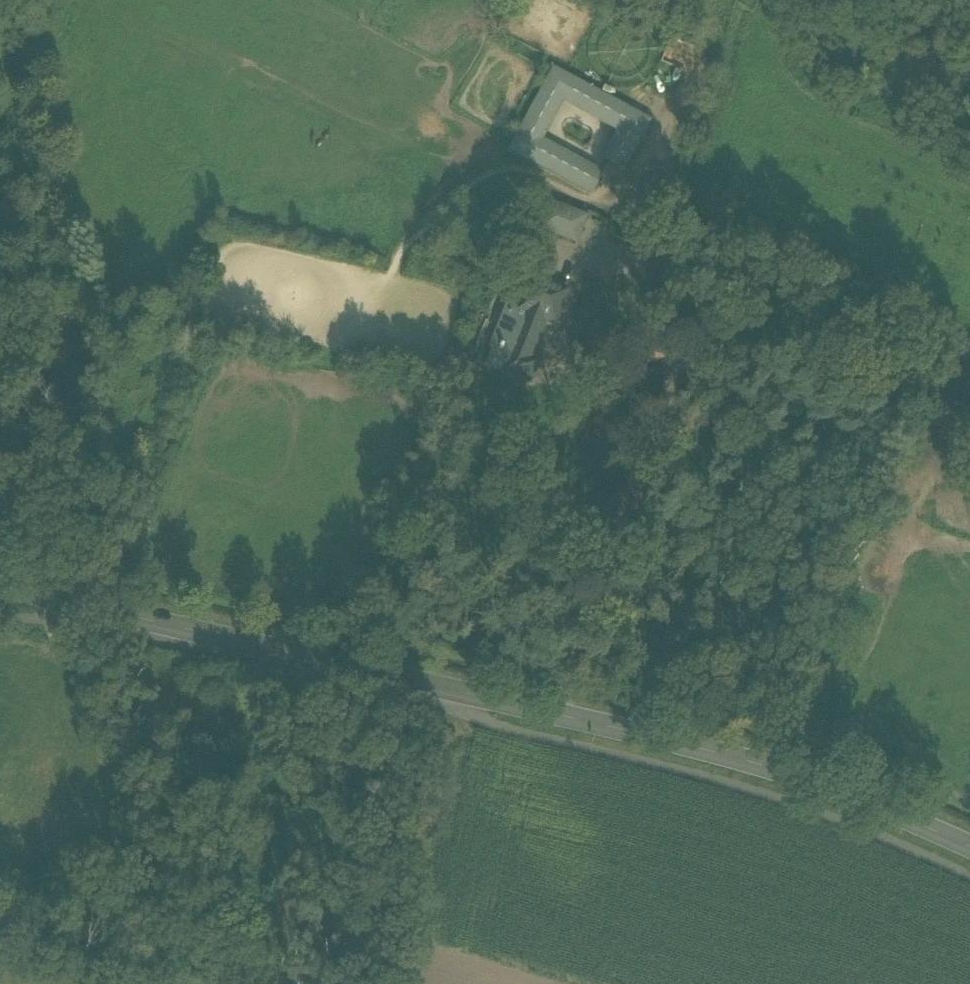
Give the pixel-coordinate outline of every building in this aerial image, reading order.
[(600,177),(536,143),(561,95),(604,118),(602,123),(618,131),(603,159),(624,170),(651,121),(553,69),(509,151),(591,195),(600,177)] [(587,217),(550,203),(540,228),(577,243),(587,217)] [(531,278),(519,311),(507,307),(491,349),(493,350),(487,367),(530,384),(537,365),(530,361),(558,289),(531,278)]
